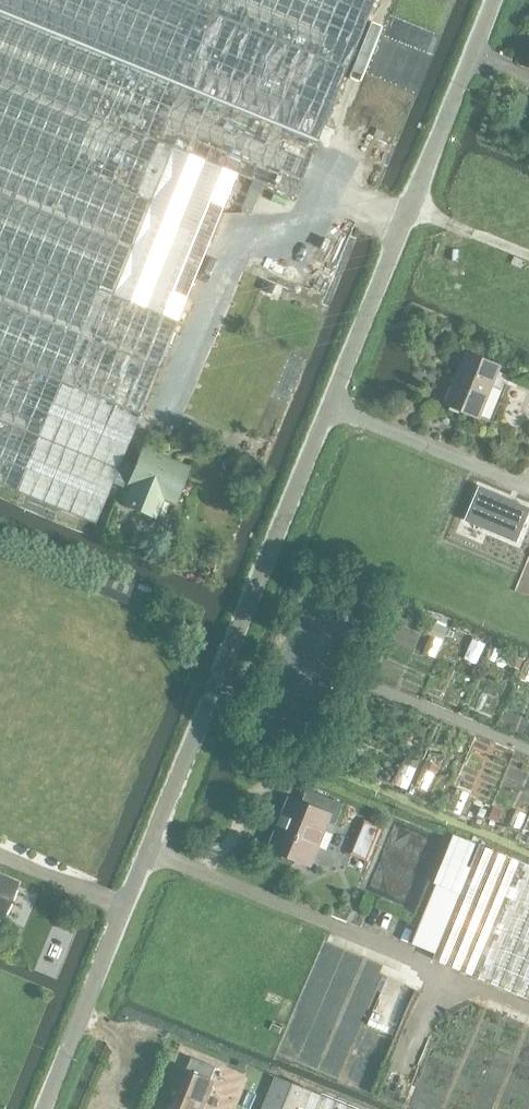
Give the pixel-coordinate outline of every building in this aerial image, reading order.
[(96,522),(113,481),(122,459),(239,172),(295,195),(374,0),(0,0),(0,483),(96,522)] [(483,414),(503,365),(471,352),(451,401),(483,414)] [(140,466),(122,459),(113,481),(134,489),(128,504),(160,517),(168,498),(172,500),(184,470),(156,458),(158,454),(147,450),(140,466)] [(337,822),(345,802),(308,787),(303,800),(292,796),(271,847),(284,853),(283,856),(285,860),(291,863),(295,862),(297,858),(305,861),(312,843),(317,845),(328,819),(337,822)] [(364,818),(355,853),(372,857),(381,823),(364,818)] [(436,882),(458,891),(477,843),(455,834),(436,882)] [(528,998),(528,863),(482,844),(435,959),(528,998)] [(15,882),(0,876),(0,917),(15,882)] [(258,1020),(255,1028),(264,1032),(267,1024),(258,1020)] [(180,1069),(163,1108),(204,1108),(209,1096),(213,1095),(216,1088),(214,1085),(215,1083),(212,1082),(217,1070),(193,1060),(188,1072),(180,1069)] [(322,1095),(276,1076),(263,1108),(316,1108),(322,1095)] [(322,1095),(316,1108),(357,1108),(322,1095)]
